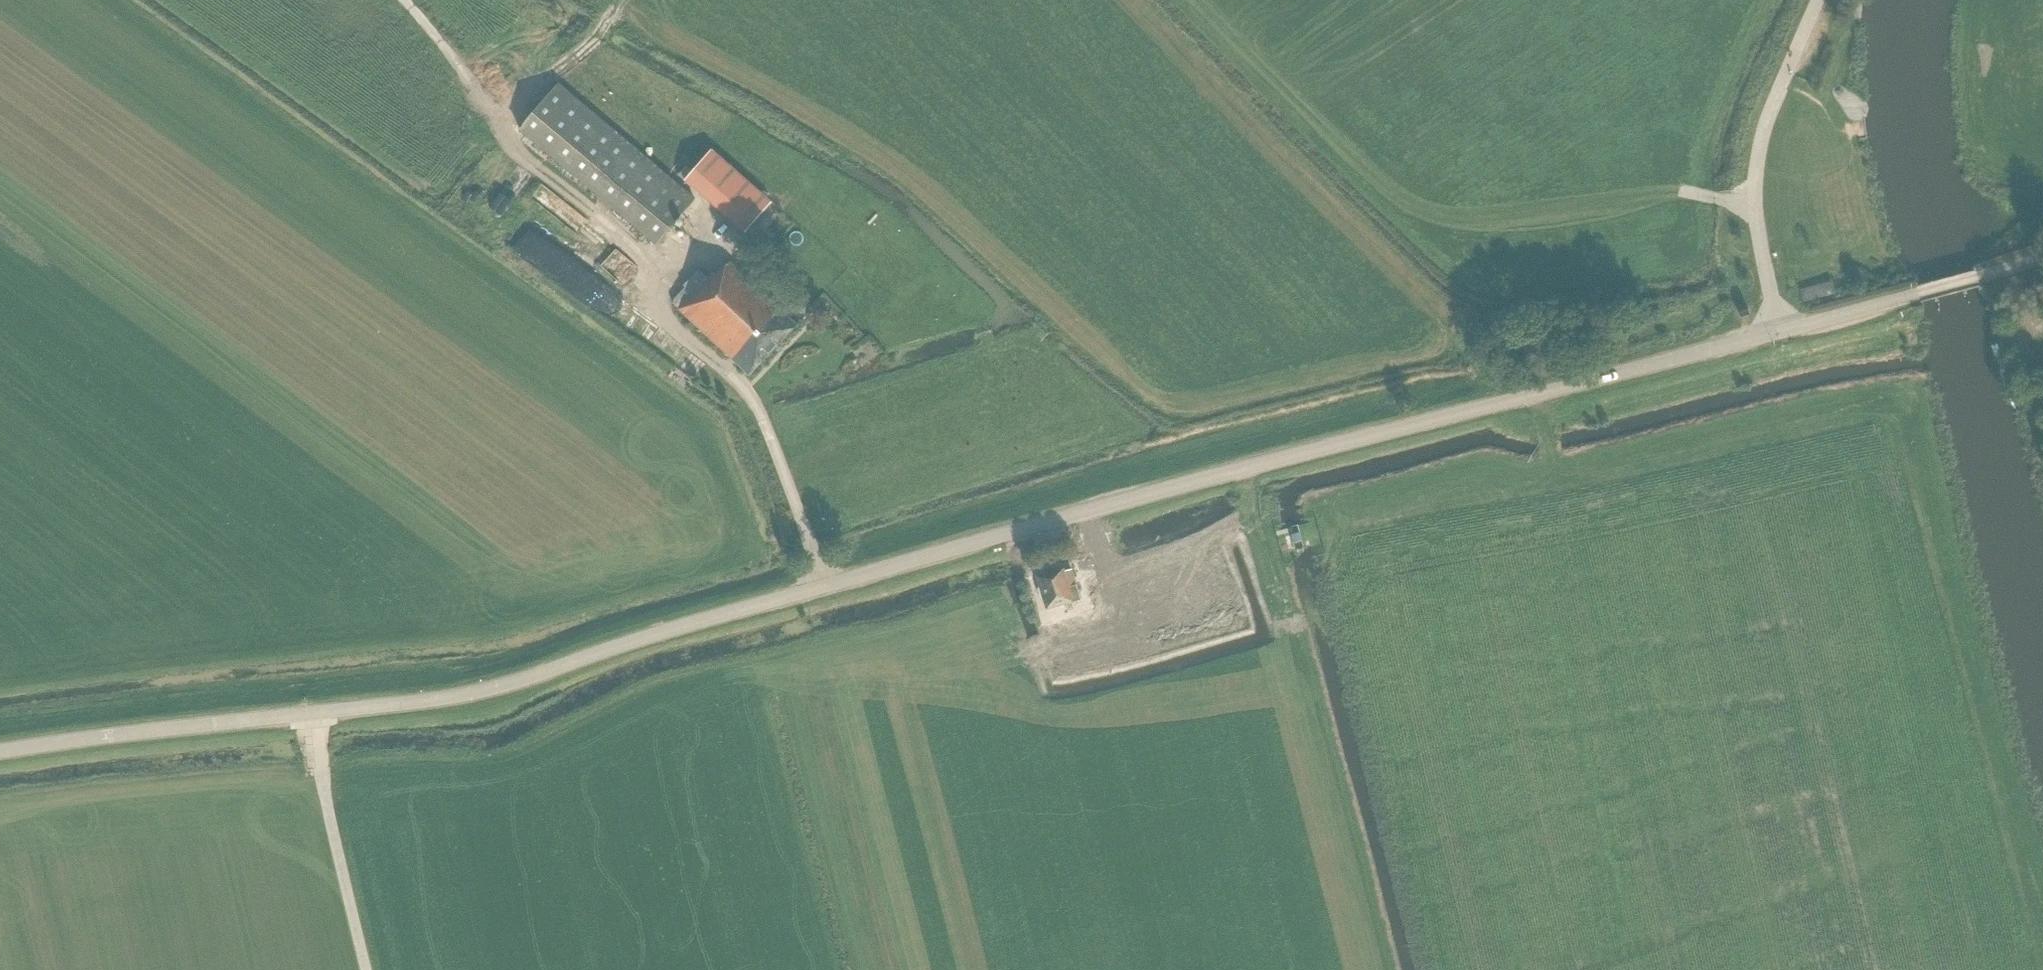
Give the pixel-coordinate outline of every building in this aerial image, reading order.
[(656,245),(695,198),(559,84),(520,130),(656,245)] [(772,202),(711,150),(684,182),(745,234),(772,202)] [(628,278),(637,265),(618,251),(608,264),(628,278)] [(749,376),(797,326),(730,262),(717,276),(714,273),(709,279),(700,270),(684,286),(686,287),(674,299),(675,304),(680,309),(749,376)] [(1800,289),(1804,302),(1836,294),(1832,281),(1800,289)] [(1741,318),(1750,316),(1748,307),(1739,309),(1741,318)] [(1072,570),(1065,572),(1064,568),(1037,577),(1047,610),(1074,602),(1081,600),(1077,585),(1072,570)]
